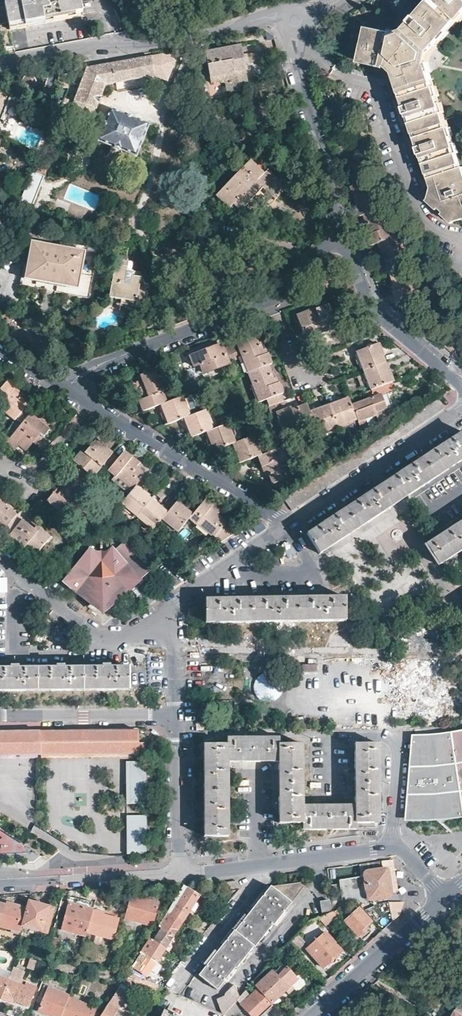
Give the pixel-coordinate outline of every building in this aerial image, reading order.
[(7,22),(9,30),(82,16),(80,0),(15,0),(4,2),(6,13),(7,22)] [(423,60),(424,54),(461,12),(461,0),(433,0),(402,33),(398,35),(396,35),(397,32),(373,27),(369,44),(366,43),(363,58),(389,64),(392,68),(433,193),(432,198),(429,202),(451,221),(454,218),(455,217),(456,217),(457,217),(458,217),(461,218),(461,184),(461,183),(423,60)] [(249,70),(241,45),(208,55),(215,81),(233,76),(238,92),(253,87),(248,70),(249,70)] [(167,79),(175,59),(163,54),(87,67),(69,115),(89,123),(104,83),(155,75),(167,79)] [(11,95),(0,90),(0,123),(11,95)] [(137,156),(150,124),(111,108),(98,140),(137,156)] [(293,188),(274,169),(271,172),(259,159),(224,193),(237,206),(241,202),(248,209),(270,188),(281,199),(293,188)] [(43,176),(34,172),(19,205),(29,209),(43,176)] [(395,236),(384,207),(364,214),(371,233),(368,234),(372,245),(379,242),(395,236)] [(390,271),(411,263),(400,234),(395,236),(379,242),(386,261),(383,262),(387,273),(390,271)] [(89,297),(97,247),(65,241),(66,236),(57,235),(56,240),(64,242),(63,247),(31,241),(24,278),(22,278),(20,285),(89,297)] [(145,289),(146,284),(146,282),(143,273),(142,271),(140,270),(128,268),(129,259),(117,257),(110,296),(122,298),(122,301),(148,305),(150,303),(151,295),(148,294),(149,290),(145,289)] [(422,292),(411,263),(390,271),(397,289),(394,290),(398,302),(422,292)] [(333,329),(333,328),(329,318),(331,317),(327,305),(316,309),(314,309),(296,316),(305,339),(333,329)] [(329,318),(333,328),(339,325),(335,316),(331,317),(329,318)] [(256,336),(230,346),(235,360),(242,358),(248,373),(267,365),(271,364),(267,354),(264,355),(256,336)] [(235,360),(230,346),(223,349),(221,344),(203,350),(202,350),(201,350),(201,351),(190,355),(194,367),(200,365),(204,373),(229,364),(229,363),(235,360)] [(363,371),(385,363),(378,344),(356,351),(363,371)] [(387,384),(392,382),(385,363),(363,371),(371,390),(387,384)] [(266,400),(268,407),(282,401),(280,394),(282,393),(278,383),(275,384),(267,365),(248,373),(259,401),(256,402),(256,404),(266,400)] [(133,383),(143,411),(156,406),(167,402),(155,370),(139,375),(139,376),(142,375),(143,379),(133,383)] [(28,404),(12,391),(15,388),(6,380),(4,383),(0,380),(0,409),(14,421),(15,419),(25,407),(28,404)] [(390,393),(387,384),(371,390),(373,398),(352,407),(357,420),(359,424),(377,417),(380,423),(390,418),(382,396),(390,393)] [(196,413),(189,394),(182,396),(189,415),(196,413)] [(182,396),(167,402),(156,406),(160,418),(163,417),(165,425),(179,420),(189,415),(182,396)] [(329,406),(338,427),(357,420),(352,407),(349,399),(349,398),(329,406)] [(295,431),(314,423),(310,413),(307,404),(288,411),(287,408),(285,408),(282,401),(268,407),(271,414),(276,413),(284,432),(294,429),(295,431)] [(314,423),(319,435),(338,427),(329,406),(310,413),(314,423)] [(31,413),(25,407),(15,419),(21,425),(10,439),(18,445),(25,451),(33,442),(40,447),(44,442),(41,439),(49,429),(31,414),(31,413)] [(185,430),(188,438),(202,433),(212,429),(205,410),(189,415),(179,420),(183,431),(185,430)] [(209,444),(212,453),(228,447),(236,444),(229,423),(212,429),(202,433),(207,445),(209,444)] [(461,460),(461,432),(452,439),(405,469),(360,499),(324,523),(317,527),(307,534),(320,554),(461,460)] [(235,456),(237,464),(258,456),(261,455),(255,437),(236,444),(228,447),(232,456),(234,456),(235,456)] [(104,464),(113,453),(95,438),(83,453),(81,451),(73,460),(80,468),(76,474),(87,483),(93,477),(91,475),(100,466),(101,467),(104,464)] [(18,445),(10,439),(6,443),(15,450),(18,445)] [(261,455),(258,456),(263,466),(266,465),(273,484),(293,477),(282,447),(261,455)] [(129,493),(137,484),(145,475),(136,468),(139,464),(132,458),(124,452),(119,458),(113,453),(104,464),(109,468),(108,470),(115,476),(113,478),(113,479),(113,480),(111,483),(116,487),(119,484),(129,493)] [(87,483),(76,474),(64,488),(57,483),(53,488),(55,490),(47,500),(67,516),(73,509),(79,514),(84,508),(81,506),(89,495),(86,492),(85,491),(83,489),(87,483)] [(151,499),(154,496),(154,495),(150,498),(142,491),(143,489),(137,484),(129,493),(121,503),(137,516),(151,499)] [(3,531),(7,526),(16,515),(1,502),(3,500),(0,497),(0,528),(3,531)] [(163,518),(168,511),(162,505),(160,507),(151,499),(137,516),(153,530),(163,518)] [(220,542),(234,533),(224,524),(226,522),(217,514),(223,508),(218,504),(216,507),(214,507),(213,506),(214,504),(213,504),(212,505),(205,499),(194,512),(189,518),(197,524),(198,523),(220,542)] [(189,518),(194,512),(187,507),(185,509),(176,502),(168,511),(163,518),(178,531),(189,518)] [(22,520),(16,515),(7,526),(13,531),(9,536),(34,556),(51,536),(40,528),(37,531),(23,519),(22,520)] [(426,545),(439,565),(444,561),(461,550),(461,521),(426,545)] [(100,623),(119,610),(114,603),(126,593),(127,593),(129,592),(128,591),(133,587),(135,588),(152,574),(124,542),(114,551),(112,549),(106,554),(105,553),(104,553),(103,545),(101,545),(101,544),(100,544),(100,549),(101,549),(96,550),(90,546),(87,549),(89,550),(77,565),(76,565),(74,567),(75,567),(63,582),(76,591),(75,592),(77,594),(78,593),(90,603),(88,606),(77,598),(74,602),(89,613),(88,614),(100,623)] [(346,621),(346,597),(336,597),(319,598),(274,598),(217,599),(205,599),(205,611),(205,623),(346,621)] [(17,668),(17,666),(14,666),(11,666),(11,668),(0,669),(0,691),(133,689),(133,667),(110,667),(110,665),(105,665),(103,665),(103,667),(64,668),(64,666),(59,666),(57,666),(57,668),(17,668)] [(303,672),(317,673),(317,666),(304,665),(303,672)] [(41,753),(41,730),(0,730),(0,754),(41,753)] [(136,731),(80,731),(41,730),(41,753),(137,754),(138,754),(138,731),(137,730),(136,731)] [(458,734),(437,737),(415,738),(414,747),(412,768),(409,809),(408,815),(427,814),(443,813),(458,812),(461,811),(461,733),(458,734)] [(303,753),(303,744),(279,744),(279,737),(227,737),(227,744),(204,744),(204,749),(204,829),(204,837),(228,837),(228,762),(279,762),(279,817),(279,823),(302,823),(302,830),(356,829),(356,823),(379,823),(379,816),(379,744),(367,744),(355,744),(355,749),(355,805),(303,805),(303,753)] [(127,762),(127,804),(146,803),(146,762),(127,762)] [(147,853),(147,811),(148,810),(148,809),(124,809),(124,854),(149,855),(148,854),(147,853)] [(381,861),(361,864),(362,873),(366,873),(364,875),(365,882),(363,882),(365,892),(367,891),(368,898),(369,900),(371,901),(387,898),(390,896),(391,894),(387,873),(385,870),(383,869),(381,861)] [(394,872),(387,873),(391,894),(398,893),(396,881),(394,872)] [(237,881),(223,883),(227,890),(240,889),(237,881)] [(252,949),(270,927),(271,928),(306,883),(306,882),(270,887),(260,899),(248,915),(238,927),(235,931),(233,932),(226,941),(198,976),(216,989),(233,969),(234,970),(251,949),(252,949)] [(198,896),(183,887),(175,900),(189,910),(194,902),(198,896)] [(96,899),(95,902),(104,904),(105,904),(108,891),(107,889),(98,890),(96,899)] [(98,890),(90,890),(88,898),(96,899),(98,890)] [(160,903),(131,895),(125,919),(153,926),(160,903)] [(85,936),(86,935),(93,909),(95,903),(72,897),(71,898),(63,929),(63,930),(85,936)] [(189,910),(175,900),(167,913),(181,922),(189,910)] [(329,910),(328,900),(320,900),(321,911),(329,910)] [(49,907),(28,901),(28,902),(26,909),(21,926),(47,933),(50,923),(45,922),(49,907)] [(199,905),(194,902),(189,910),(194,913),(199,905)] [(19,933),(21,926),(26,909),(7,903),(6,906),(1,904),(0,907),(0,927),(19,933)] [(383,931),(392,922),(388,903),(374,906),(383,931)] [(45,922),(50,923),(54,908),(49,907),(45,922)] [(371,921),(359,908),(345,921),(359,936),(370,925),(369,923),(371,921)] [(93,909),(86,935),(88,936),(89,933),(113,940),(119,920),(103,915),(104,912),(93,909)] [(339,914),(336,909),(332,910),(318,917),(324,925),(326,926),(338,917),(336,916),(339,914)] [(181,922),(167,913),(158,927),(173,935),(181,922)] [(194,913),(190,918),(197,923),(201,917),(194,913)] [(324,925),(318,917),(307,923),(289,942),(297,951),(305,944),(304,943),(324,925)] [(173,935),(158,927),(150,940),(164,949),(173,935)] [(193,931),(188,928),(187,927),(183,933),(189,937),(193,931)] [(323,967),(341,950),(325,932),(306,949),(323,967)] [(178,939),(173,935),(164,949),(169,952),(177,940),(178,939)] [(150,940),(141,953),(155,962),(164,949),(150,940)] [(141,953),(128,973),(135,976),(144,980),(151,969),(152,969),(155,971),(159,970),(162,966),(155,962),(141,953)] [(27,968),(34,970),(37,961),(29,959),(27,968)] [(272,971),(269,973),(260,982),(256,986),(272,1003),(284,991),(287,994),(292,988),(290,986),(296,979),(282,964),(274,972),(272,971)] [(13,968),(9,979),(20,984),(25,973),(13,968)] [(269,973),(266,969),(257,978),(260,982),(269,973)] [(135,976),(128,973),(109,1003),(119,1009),(124,1001),(130,993),(134,983),(132,983),(135,976)] [(9,979),(0,976),(0,999),(1,999),(9,979)] [(20,984),(9,979),(1,999),(12,1004),(14,1001),(28,1007),(36,987),(25,983),(24,986),(20,984)] [(217,1002),(223,1015),(233,1005),(236,1001),(239,998),(234,986),(225,996),(224,998),(217,1002)] [(69,997),(45,987),(40,998),(43,999),(38,1011),(50,1015),(61,1015),(69,998),(69,997)] [(262,1015),(265,1013),(267,1013),(271,1010),(270,1008),(271,1007),(256,991),(250,996),(245,991),(239,998),(236,1001),(248,1014),(245,1015),(262,1015)] [(69,998),(61,1015),(93,1015),(96,1009),(69,998)] [(187,1001),(180,1015),(171,1012),(169,1013),(163,1010),(161,1015),(219,1015),(187,1001)] [(109,1003),(101,1015),(115,1015),(119,1009),(109,1003)] [(458,1011),(457,1010),(453,1015),(461,1015),(461,1003),(458,1011)] [(233,1005),(223,1015),(225,1015),(235,1015),(239,1010),(233,1005)]
